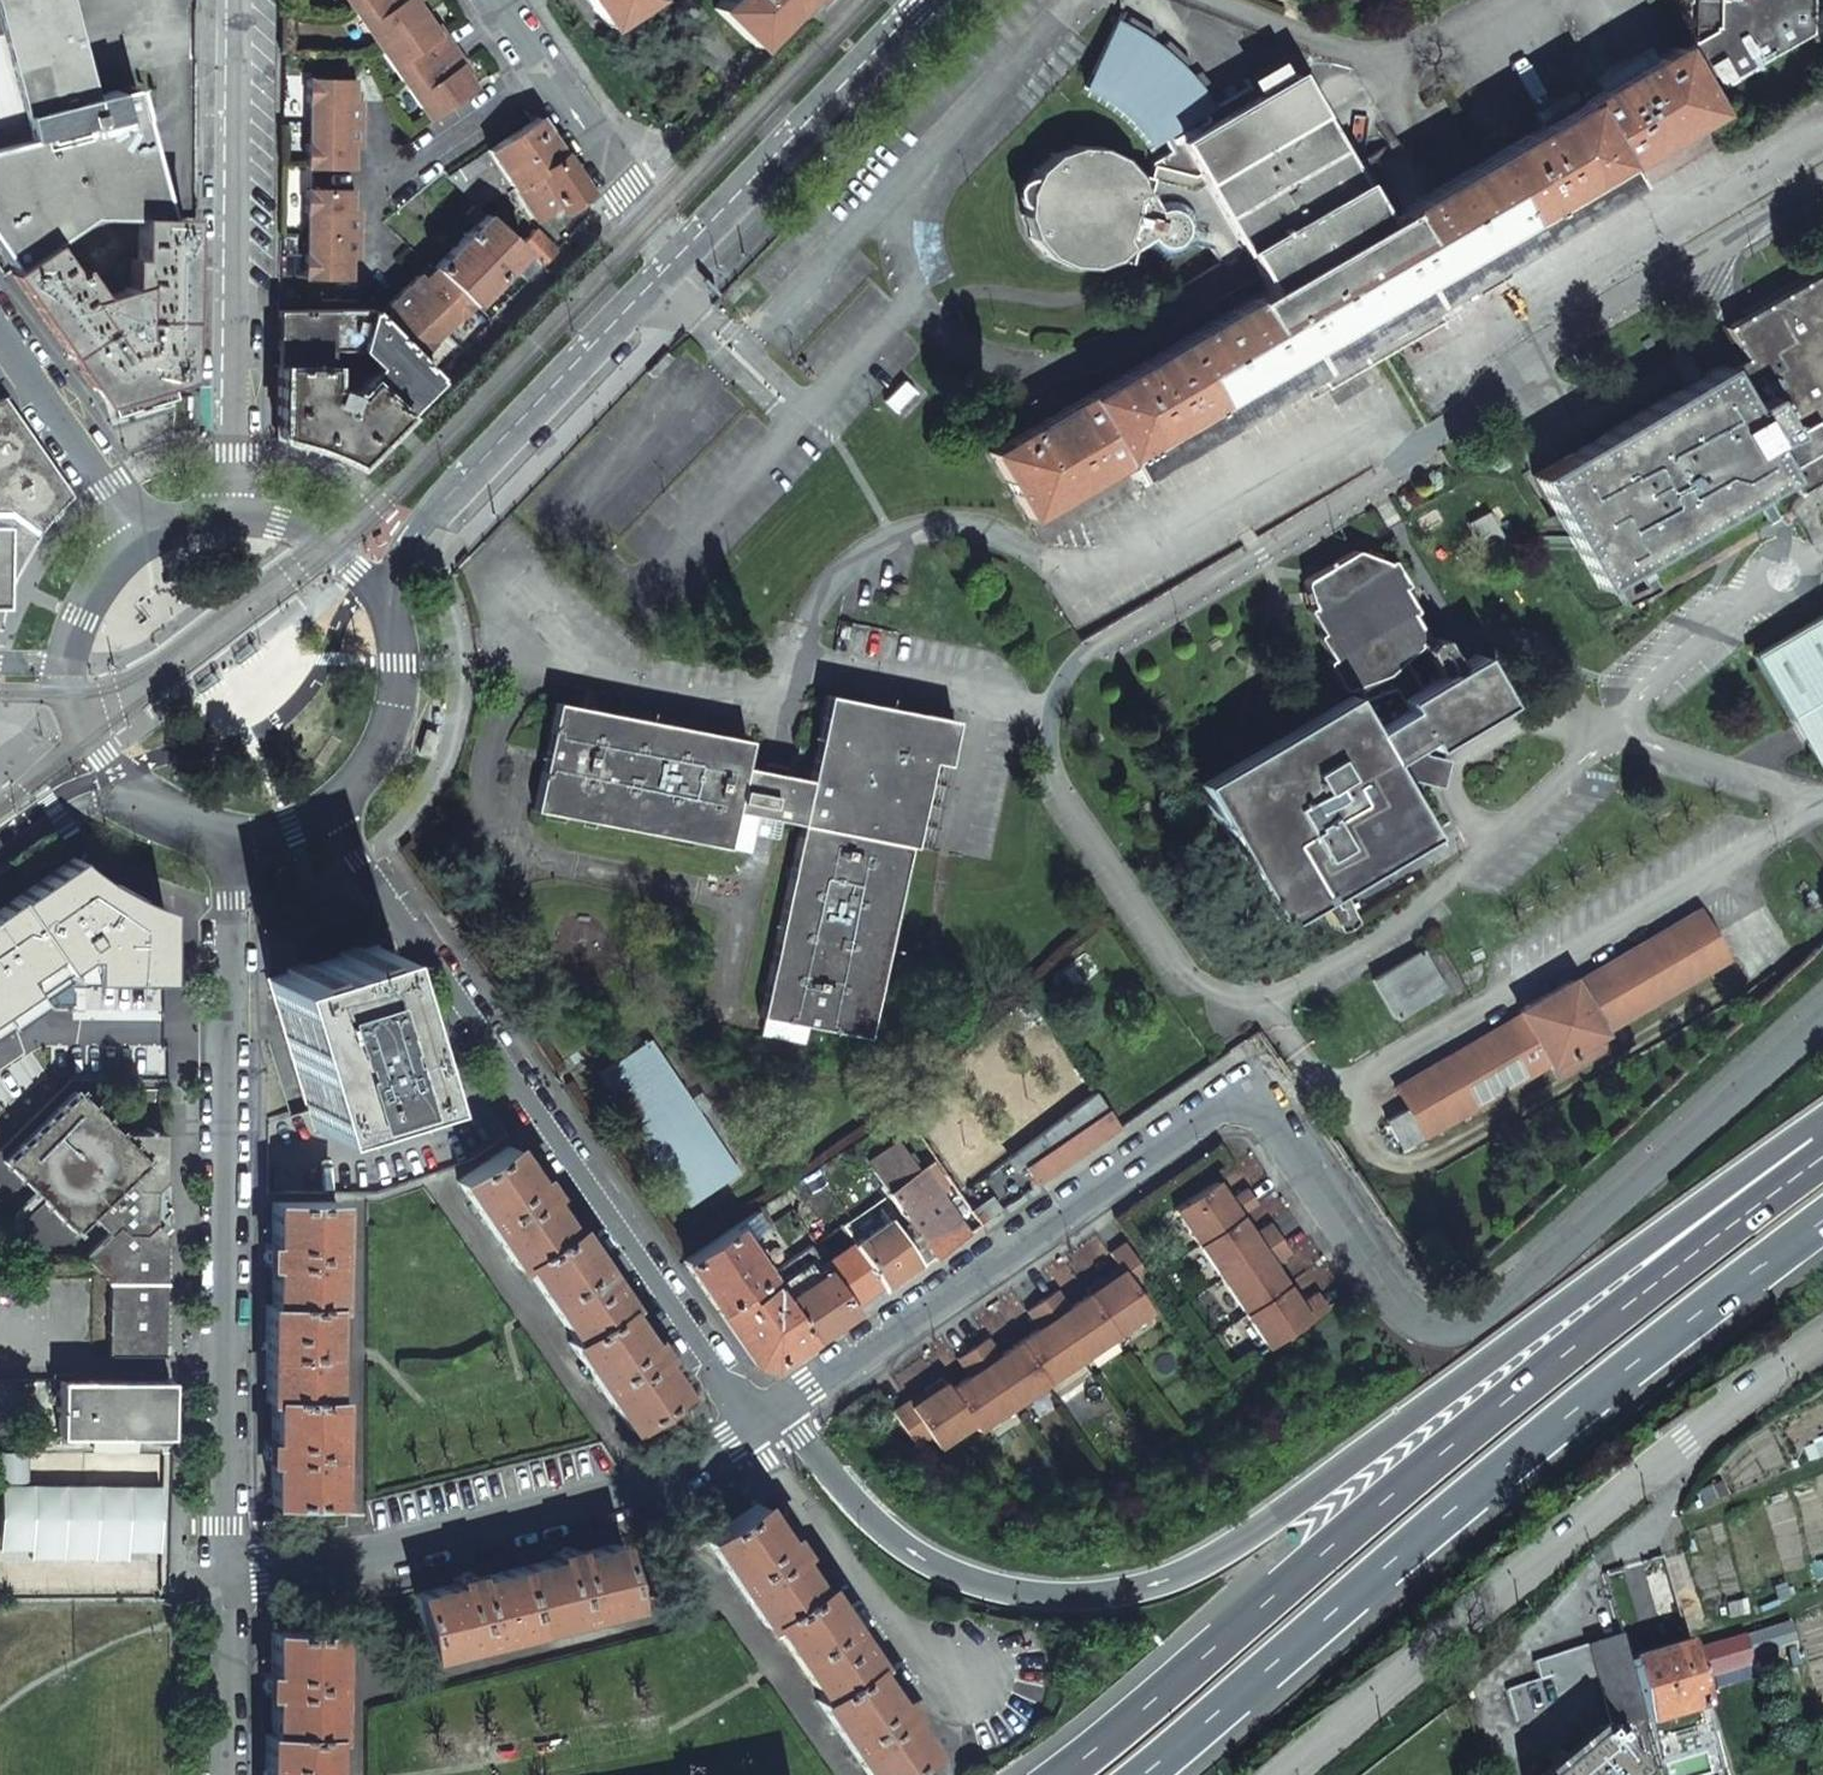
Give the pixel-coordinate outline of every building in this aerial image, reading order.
[(13,270),(48,246),(89,218),(137,219),(166,218),(131,86),(92,95),(66,0),(0,0),(0,252),(13,270)] [(353,13),(372,0),(344,0),(353,13)] [(353,13),(378,49),(423,17),(412,0),(372,0),(353,13)] [(604,26),(641,0),(586,0),(604,26)] [(752,46),(797,0),(722,0),(714,9),(752,46)] [(1704,96),(1811,33),(1810,0),(1716,0),(1717,29),(1699,40),(1678,53),(1704,96)] [(1699,40),(1717,29),(1716,0),(1693,0),(1699,40)] [(1119,18),(1088,85),(1096,89),(1100,92),(1115,104),(1123,112),(1133,122),(1141,132),(1150,146),(1161,140),(1169,152),(1150,164),(1150,166),(1152,166),(1153,167),(1162,161),(1168,170),(1177,165),(1183,174),(1193,177),(1197,174),(1179,143),(1255,97),(1248,86),(1214,107),(1211,101),(1218,95),(1201,70),(1194,75),(1184,65),(1191,59),(1169,38),(1163,45),(1152,37),(1157,29),(1132,13),(1127,21),(1119,18)] [(423,17),(378,49),(402,84),(452,50),(441,34),(437,37),(423,17)] [(990,453),(1028,517),(1122,463),(1131,479),(1314,370),(1325,389),(1438,321),(1427,302),(1629,182),(1620,166),(1713,111),(1704,96),(1678,53),(1675,47),(1400,211),(1380,223),(1370,205),(1348,168),(1293,75),(1255,97),(1179,143),(1197,174),(1242,251),(1265,290),(990,453)] [(427,119),(473,88),(459,69),(463,66),(452,50),(402,84),(427,119)] [(1248,86),(1255,97),(1286,79),(1275,61),(1245,80),(1248,86)] [(357,82),(306,81),(305,103),(308,103),(308,124),(356,126),(357,82)] [(511,187),(533,220),(540,216),(556,204),(561,211),(587,192),(543,128),(536,117),(486,151),(511,187)] [(304,167),(355,169),(356,126),(308,124),(308,145),(304,145),(304,167)] [(1113,260),(1145,242),(1147,246),(1156,252),(1160,253),(1171,253),(1180,249),(1184,246),(1187,242),(1210,250),(1218,265),(1242,251),(1197,174),(1193,177),(1183,174),(1177,165),(1168,170),(1162,161),(1153,167),(1152,166),(1149,178),(1137,176),(1130,165),(1121,157),(1110,151),(1099,146),(1086,144),(1074,145),(1063,147),(1051,152),(1038,163),(1029,173),(1022,191),(1019,207),(1022,223),(1029,238),(1039,250),(1051,261),(1066,267),(1083,268),(1099,266),(1113,260)] [(474,205),(478,209),(511,187),(486,151),(447,178),(474,205)] [(1348,168),(1370,205),(1390,194),(1372,163),(1368,157),(1348,168)] [(355,193),(303,191),(302,214),(305,214),(304,235),(354,236),(355,193)] [(1380,223),(1400,211),(1390,194),(1370,205),(1380,223)] [(465,215),(476,225),(486,215),(478,209),(474,205),(465,215)] [(433,269),(470,305),(489,285),(508,265),(523,250),(517,246),(486,215),(476,225),(433,269)] [(13,270),(101,396),(172,374),(176,373),(178,254),(179,219),(166,218),(137,219),(136,298),(128,298),(127,287),(119,289),(95,297),(101,307),(94,311),(48,246),(13,270)] [(523,250),(539,268),(555,251),(533,230),(517,246),(523,250)] [(300,278),(353,279),(354,236),(304,235),(304,255),(301,255),(300,278)] [(508,265),(526,282),(539,268),(523,250),(508,265)] [(402,290),(442,330),(455,317),(456,319),(470,305),(433,269),(428,264),(402,290)] [(1601,591),(1788,477),(1798,494),(1822,480),(1822,270),(1725,327),(1742,358),(1723,369),(1720,364),(1534,476),(1601,591)] [(375,316),(418,359),(432,345),(430,343),(442,330),(402,290),(375,316)] [(325,350),(359,350),(377,366),(364,380),(399,414),(417,395),(435,376),(418,359),(375,316),(368,309),(277,310),(277,338),(277,366),(325,366),(325,350)] [(276,437),(314,447),(350,464),(399,414),(364,380),(352,395),(326,385),(325,366),(277,366),(276,437)] [(886,397),(898,409),(918,390),(906,378),(886,397)] [(28,544),(44,522),(52,513),(58,505),(69,496),(0,398),(0,615),(1,610),(8,585),(13,573),(19,561),(28,544)] [(1440,685),(1422,696),(1405,668),(1430,646),(1414,621),(1418,619),(1418,616),(1405,594),(1409,592),(1409,589),(1396,566),(1394,566),(1391,566),(1390,567),(1358,557),(1355,557),(1310,583),(1307,587),(1307,592),(1315,612),(1311,616),(1311,618),(1323,639),(1319,642),(1319,643),(1331,665),(1328,667),(1327,669),(1342,693),(1345,696),(1349,697),(1359,692),(1363,706),(1354,711),(1348,702),(1198,791),(1283,931),(1321,908),(1340,939),(1356,929),(1338,897),(1433,842),(1388,768),(1426,747),(1431,755),(1508,710),(1478,663),(1457,674),(1441,646),(1430,648),(1424,657),(1440,685)] [(1822,772),(1822,613),(1754,655),(1822,772)] [(245,640),(225,657),(229,662),(249,646),(245,640)] [(761,1018),(868,1039),(907,846),(912,847),(929,761),(945,764),(953,720),(825,694),(807,780),(742,767),(747,741),(553,703),(532,810),(726,848),(733,811),(798,824),(761,1018)] [(52,999),(59,1009),(75,1006),(78,992),(72,984),(77,981),(164,980),(168,980),(168,909),(118,887),(90,868),(75,855),(0,906),(0,1036),(52,999)] [(1574,985),(1603,1034),(1727,962),(1698,911),(1574,985)] [(314,1131),(422,1097),(416,1076),(375,946),(266,980),(307,1111),(314,1131)] [(1549,1065),(1557,1079),(1610,1048),(1603,1034),(1574,985),(1572,981),(1518,1012),(1520,1015),(1549,1065)] [(1407,1109),(1424,1139),(1549,1065),(1520,1015),(1396,1089),(1407,1109)] [(742,1172),(652,1043),(604,1076),(694,1206),(742,1172)] [(422,1097),(314,1131),(307,1111),(289,1116),(266,1123),(266,1194),(376,1194),(472,1160),(509,1136),(458,1064),(416,1076),(422,1097)] [(106,1282),(106,1356),(144,1356),(163,1356),(163,1234),(154,1224),(154,1191),(163,1181),(163,1133),(158,1133),(115,1132),(73,1091),(2,1161),(72,1231),(89,1215),(107,1234),(83,1258),(106,1282)] [(1038,1185),(1120,1129),(1094,1093),(1040,1137),(1049,1150),(1025,1167),(1038,1185)] [(1387,1120),(1405,1150),(1424,1139),(1407,1109),(1387,1120)] [(868,1163),(888,1193),(912,1174),(895,1143),(868,1163)] [(629,1430),(681,1396),(656,1361),(662,1357),(655,1348),(649,1339),(644,1342),(622,1310),(627,1307),(599,1267),(571,1227),(567,1230),(544,1198),(550,1195),(544,1186),(538,1177),(532,1181),(508,1145),(456,1181),(517,1269),(522,1266),(573,1339),(568,1343),(625,1426),(629,1430)] [(955,1242),(964,1236),(917,1170),(888,1193),(910,1225),(933,1258),(955,1242)] [(1214,1181),(1173,1209),(1269,1348),(1328,1307),(1318,1293),(1299,1305),(1293,1297),(1279,1276),(1272,1266),(1290,1253),(1270,1223),(1252,1236),(1246,1227),(1239,1216),(1256,1203),(1245,1188),(1228,1201),(1221,1191),(1214,1181)] [(980,1225),(1002,1210),(992,1196),(971,1210),(980,1225)] [(271,1505),(334,1505),(334,1499),(334,1398),(328,1398),(328,1309),(335,1309),(335,1202),(271,1202),(271,1245),(265,1245),(265,1255),(265,1267),(271,1267),(271,1306),(265,1305),(265,1354),(265,1402),(271,1402),(270,1441),(265,1441),(265,1452),(265,1463),(271,1463),(271,1505)] [(913,1272),(920,1267),(897,1235),(887,1221),(875,1204),(841,1226),(854,1245),(881,1284),(885,1291),(913,1272)] [(920,1267),(933,1258),(910,1225),(897,1235),(920,1267)] [(717,1312),(767,1278),(732,1227),(683,1261),(690,1272),(717,1312)] [(1132,1287),(1148,1276),(1124,1243),(1109,1254),(1121,1272),(1111,1279),(1104,1284),(1101,1279),(1084,1289),(1087,1294),(1077,1301),(1068,1308),(1056,1290),(1025,1311),(1037,1329),(1028,1336),(1008,1349),(998,1356),(986,1338),(956,1359),(968,1377),(957,1385),(949,1390),(940,1379),(924,1390),(927,1395),(909,1406),(906,1402),(892,1412),(915,1446),(929,1436),(936,1448),(972,1424),(976,1432),(1149,1311),(1132,1287)] [(870,1292),(881,1284),(854,1245),(823,1266),(850,1306),(870,1292)] [(844,1319),(854,1313),(850,1306),(823,1266),(810,1247),(767,1278),(811,1342),(844,1319)] [(804,1347),(811,1342),(767,1278),(717,1312),(754,1366),(773,1369),(804,1347)] [(57,1380),(56,1437),(169,1437),(170,1380),(57,1380)] [(909,1406),(927,1395),(924,1390),(912,1398),(906,1402),(909,1406)] [(0,1485),(0,1550),(32,1550),(32,1559),(61,1559),(61,1550),(159,1550),(159,1486),(0,1485)] [(929,1753),(905,1718),(909,1715),(903,1706),(897,1697),(892,1700),(868,1668),(875,1665),(847,1625),(819,1585),(814,1588),(792,1557),(797,1553),(791,1545),(785,1535),(780,1539),(756,1503),(703,1539),(764,1627),(770,1624),(821,1697),(815,1701),(867,1774),(896,1774),(916,1761),(929,1753)] [(429,1657),(632,1605),(617,1545),(575,1555),(575,1549),(564,1552),(553,1554),(555,1560),(475,1580),(474,1573),(463,1576),(453,1579),(454,1585),(413,1595),(429,1657)] [(1788,1627),(1751,1637),(1753,1645),(1745,1647),(1748,1659),(1792,1646),(1788,1627)] [(328,1738),(334,1738),(335,1631),(271,1631),(271,1673),(265,1673),(265,1684),(265,1696),(271,1696),(271,1734),(265,1734),(265,1774),(328,1774),(328,1738)] [(1619,1635),(1533,1663),(1539,1681),(1544,1697),(1596,1681),(1630,1670),(1628,1665),(1619,1635)] [(1751,1637),(1702,1651),(1713,1689),(1738,1682),(1733,1663),(1748,1659),(1745,1647),(1753,1645),(1751,1637)] [(1689,1647),(1628,1665),(1630,1670),(1647,1720),(1648,1725),(1706,1707),(1689,1647)] [(1630,1670),(1596,1681),(1611,1732),(1647,1720),(1630,1670)] [(1539,1681),(1505,1692),(1515,1724),(1549,1713),(1544,1697),(1539,1681)] [(1551,1774),(1635,1774),(1600,1733),(1551,1774)] [(916,1761),(896,1774),(926,1774),(916,1761)]
